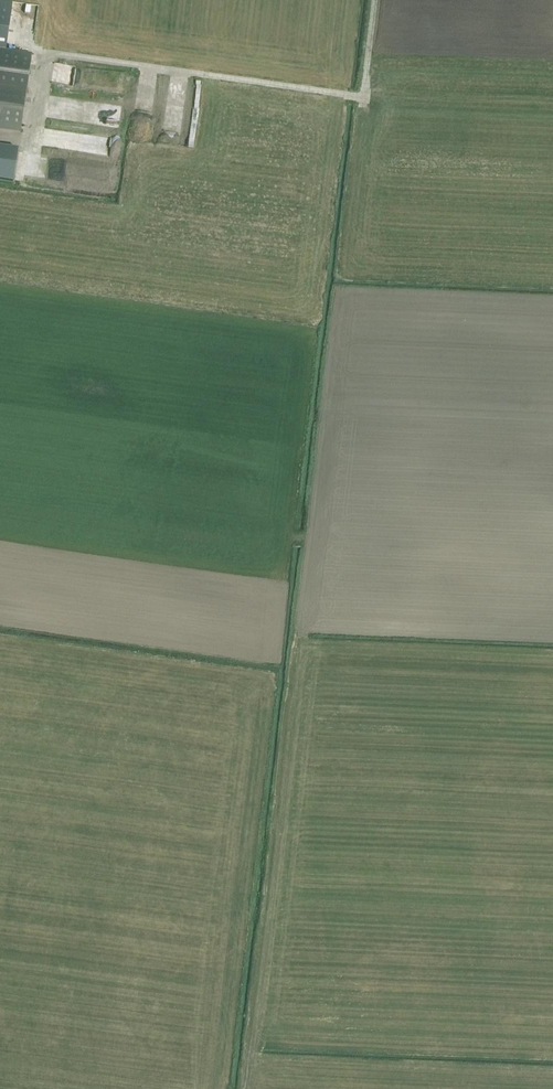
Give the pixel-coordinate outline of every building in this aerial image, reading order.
[(31,55),(4,51),(11,3),(0,1),(0,129),(20,132),(31,55)] [(57,75),(76,78),(77,70),(80,70),(81,61),(66,59),(66,63),(58,62),(57,75)] [(177,98),(177,108),(190,108),(190,99),(177,98)] [(0,146),(0,180),(12,182),(17,149),(0,146)]
